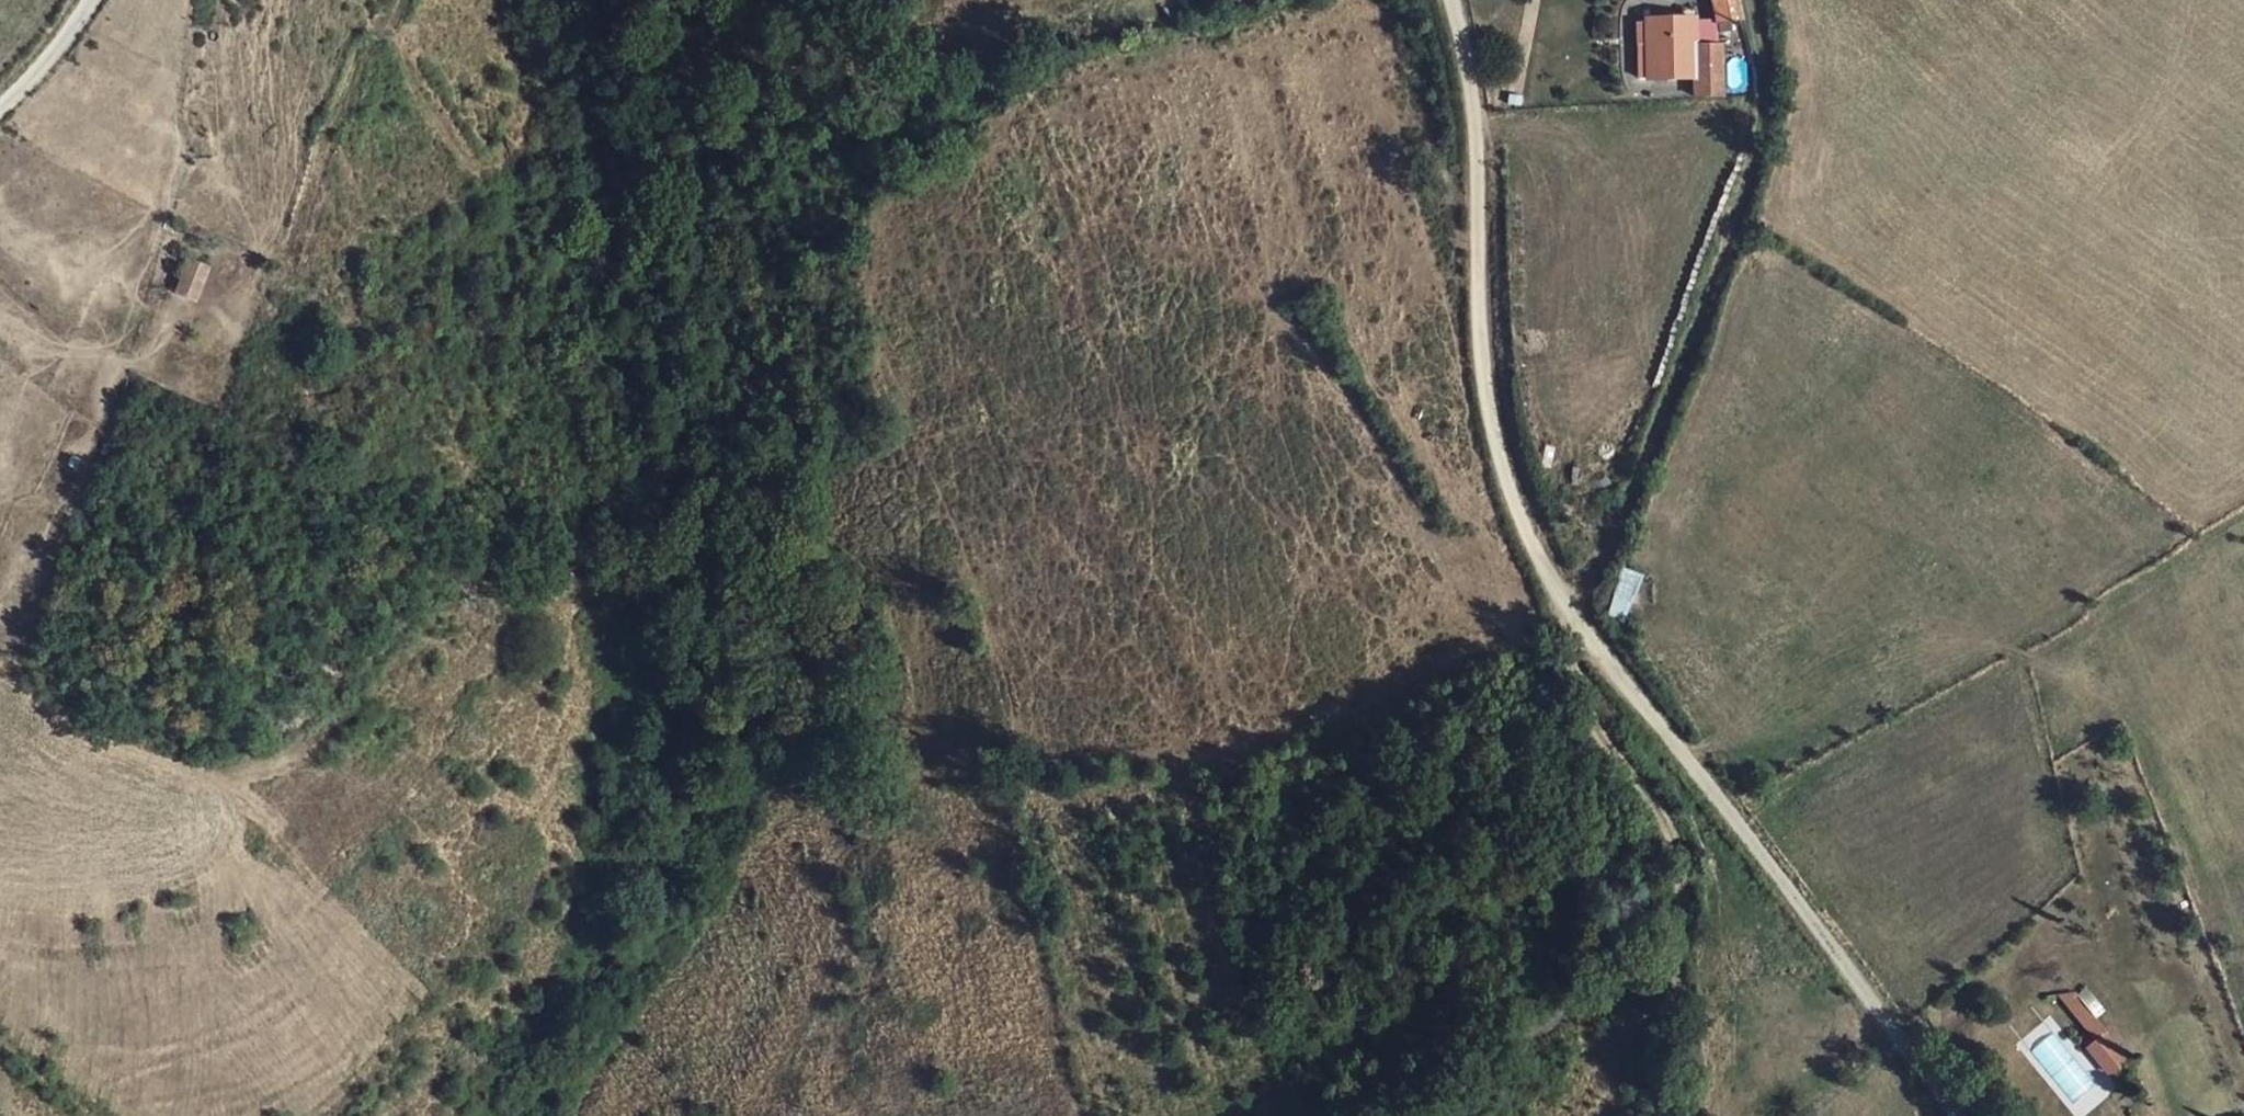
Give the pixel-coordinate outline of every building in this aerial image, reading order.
[(1743,0),(1714,0),(1718,18),(1746,13),(1743,0)] [(1699,93),(1726,91),(1724,36),(1698,37),(1696,5),(1643,6),(1643,29),(1636,32),(1639,70),(1698,67),(1699,93)] [(2078,1040),(2046,1003),(2030,1004),(2070,1048),(2078,1040)] [(2084,1082),(2102,1065),(2078,1040),(2070,1048),(2061,1056),(2084,1082)]
